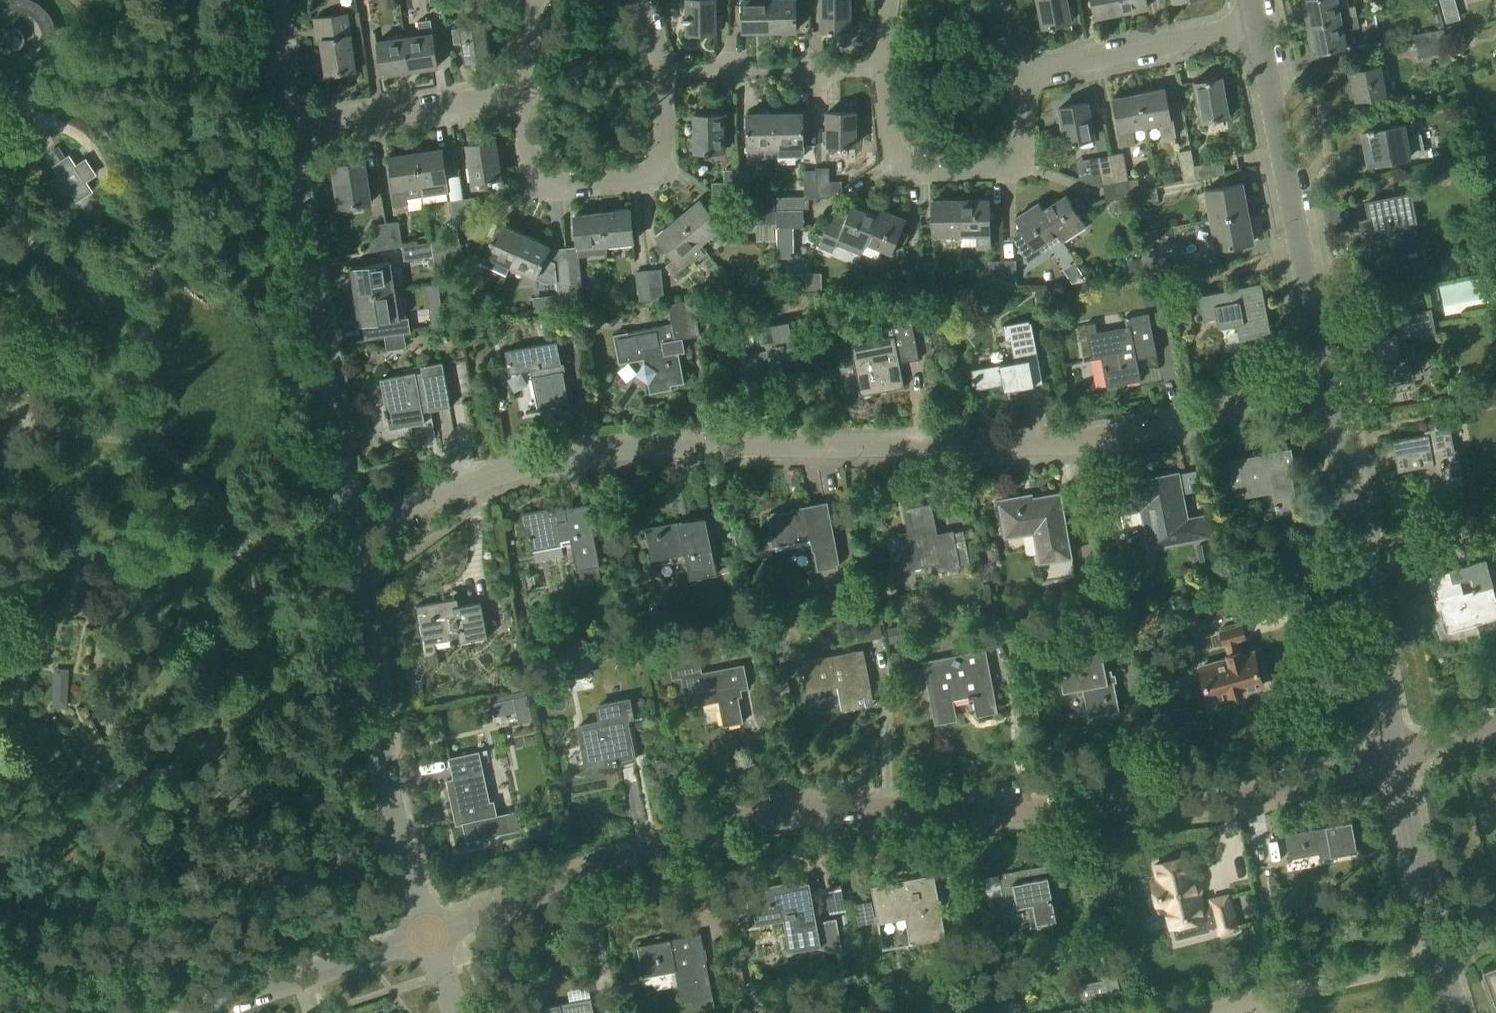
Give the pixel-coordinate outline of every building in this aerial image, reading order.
[(688,32),(716,31),(715,0),(687,0),(688,32)] [(769,0),(742,0),(743,31),(769,30),(769,0)] [(769,30),(796,29),(795,0),(769,0),(769,30)] [(851,28),(851,0),(821,0),(822,29),(829,29),(829,39),(851,39),(850,28),(851,28)] [(1043,26),(1070,21),(1066,0),(1038,0),(1043,26)] [(1119,0),(1092,0),(1095,17),(1121,12),(1119,0)] [(1121,12),(1147,7),(1146,0),(1119,0),(1121,12)] [(1357,16),(1355,5),(1348,7),(1347,0),(1303,0),(1308,26),(1357,16)] [(346,13),(319,17),(323,38),(322,39),(327,76),(355,71),(346,13)] [(1461,19),(1459,13),(1445,17),(1447,23),(1461,19)] [(1359,27),(1357,16),(1308,26),(1313,53),(1356,45),(1352,28),(1359,27)] [(492,58),(486,18),(460,22),(461,28),(453,29),(455,44),(464,43),(467,62),(492,58)] [(411,71),(438,67),(433,33),(431,20),(418,22),(420,35),(405,38),(411,71)] [(21,33),(19,30),(17,29),(14,28),(11,28),(6,29),(3,33),(1,37),(2,43),(4,46),(9,49),(13,50),(18,48),(21,45),(23,41),(22,36),(21,33)] [(1416,46),(1446,41),(1443,29),(1414,34),(1416,46)] [(411,71),(405,38),(378,42),(383,75),(411,71)] [(1446,41),(1416,46),(1418,58),(1438,55),(1440,64),(1452,62),(1446,41)] [(1387,64),(1351,71),(1354,86),(1348,87),(1350,98),(1356,97),(1357,100),(1386,94),(1383,80),(1390,79),(1387,64)] [(1222,77),(1195,82),(1202,121),(1229,116),(1222,77)] [(1139,93),(1146,127),(1159,124),(1162,139),(1176,137),(1173,121),(1171,122),(1165,88),(1139,93)] [(1146,127),(1139,93),(1113,97),(1120,132),(1119,132),(1121,147),(1135,144),(1133,129),(1146,127)] [(1095,137),(1088,102),(1058,108),(1065,143),(1095,137)] [(802,112),(775,113),(776,146),(803,145),(802,112)] [(856,155),(856,144),(856,112),(827,112),(828,155),(856,155)] [(776,146),(775,113),(748,114),(749,146),(776,146)] [(723,150),(723,114),(696,114),(696,150),(723,150)] [(1423,154),(1419,136),(1414,137),(1412,124),(1403,125),(1403,124),(1374,130),(1374,127),(1368,128),(1368,131),(1363,132),(1368,164),(1423,154)] [(502,178),(497,144),(496,141),(467,145),(472,182),(502,178)] [(85,181),(94,175),(84,158),(74,164),(67,154),(64,156),(57,146),(47,152),(54,163),(51,165),(57,175),(47,182),(58,199),(68,192),(75,202),(91,191),(85,181)] [(416,153),(421,185),(432,183),(433,189),(448,187),(442,149),(416,153)] [(1196,180),(1193,166),(1189,150),(1177,152),(1183,182),(1196,180)] [(421,185),(416,153),(390,157),(395,189),(393,189),(396,207),(407,205),(406,199),(422,197),(420,185),(421,185)] [(1115,183),(1129,180),(1124,153),(1110,155),(1115,183)] [(1115,183),(1110,155),(1098,157),(1101,170),(1079,174),(1080,179),(1098,186),(1103,185),(1115,183)] [(371,202),(365,160),(333,165),(339,207),(371,202)] [(1222,160),(1193,166),(1196,180),(1225,174),(1222,160)] [(818,199),(817,168),(815,168),(815,170),(803,170),(804,199),(818,199)] [(829,168),(817,168),(818,199),(828,199),(850,183),(850,181),(829,181),(829,168)] [(724,169),(724,182),(712,182),(711,189),(724,200),(738,199),(737,172),(736,172),(736,170),(724,169)] [(748,199),(748,172),(737,172),(738,199),(748,199)] [(1131,192),(1140,190),(1138,178),(1129,180),(1131,192)] [(1129,180),(1115,183),(1103,185),(1105,197),(1131,192),(1129,180)] [(1202,222),(1248,214),(1242,183),(1206,190),(1209,205),(1199,206),(1202,222)] [(1156,187),(1140,190),(1131,192),(1133,205),(1159,200),(1156,187)] [(1067,195),(1043,210),(1058,233),(1062,239),(1086,225),(1079,213),(1087,209),(1080,198),(1072,203),(1067,195)] [(1368,203),(1371,217),(1373,228),(1364,229),(1371,266),(1395,261),(1391,244),(1415,239),(1412,220),(1415,220),(1410,195),(1368,203)] [(467,225),(481,223),(477,197),(463,199),(467,225)] [(776,209),(776,197),(764,198),(764,210),(776,209)] [(463,199),(450,201),(454,226),(467,225),(463,199)] [(701,243),(711,234),(717,240),(727,231),(701,200),(679,218),(701,243)] [(961,234),(961,200),(933,200),(934,235),(961,234)] [(988,200),(961,200),(961,234),(974,234),(974,250),(989,249),(989,234),(988,200)] [(1043,210),(1039,203),(1015,218),(1022,229),(1010,237),(1026,261),(1038,254),(1037,251),(1035,248),(1058,233),(1043,210)] [(839,238),(864,248),(878,216),(852,206),(848,214),(840,211),(837,218),(831,216),(821,240),(835,246),(839,238)] [(877,260),(883,247),(893,251),(896,243),(903,246),(909,233),(901,230),(906,218),(881,208),(878,216),(864,248),(862,254),(877,260)] [(603,213),(606,244),(634,241),(631,210),(603,213)] [(803,210),(775,211),(776,225),(777,258),(794,258),(793,227),(804,226),(803,210)] [(746,211),(746,225),(776,225),(775,211),(746,211)] [(603,213),(575,215),(579,255),(606,252),(606,244),(603,213)] [(1248,214),(1202,222),(1204,233),(1214,231),(1217,249),(1254,242),(1248,214)] [(701,243),(679,218),(658,236),(676,257),(665,266),(673,276),(696,257),(698,259),(707,251),(701,243)] [(399,221),(387,223),(391,248),(403,246),(399,221)] [(387,223),(373,225),(375,237),(363,238),(365,252),(391,248),(387,223)] [(511,265),(524,233),(499,223),(482,263),(507,274),(511,265)] [(555,260),(545,255),(549,244),(524,233),(511,265),(536,275),(546,279),(556,278),(556,277),(557,277),(555,260)] [(459,237),(431,242),(433,256),(435,266),(447,264),(445,252),(461,249),(459,237)] [(431,242),(403,246),(405,260),(433,256),(431,242)] [(1141,251),(1145,275),(1172,270),(1169,257),(1154,259),(1153,248),(1141,251)] [(1145,274),(1142,258),(1127,261),(1130,277),(1145,274)] [(1002,286),(1003,260),(988,261),(989,286),(1002,286)] [(1015,260),(1003,260),(1002,286),(1016,286),(1015,260)] [(355,296),(396,290),(392,261),(350,268),(355,296)] [(923,288),(923,262),(907,262),(908,288),(923,288)] [(935,287),(934,262),(923,262),(923,288),(935,287)] [(661,269),(650,270),(652,300),(664,299),(661,269)] [(652,300),(650,270),(636,271),(639,302),(652,300)] [(584,306),(581,275),(569,276),(571,307),(584,306)] [(571,307),(569,276),(557,277),(556,277),(556,278),(559,308),(571,307)] [(862,282),(857,276),(849,283),(855,289),(862,282)] [(797,277),(784,277),(784,291),(798,290),(797,277)] [(1262,284),(1201,296),(1198,296),(1203,321),(1214,319),(1216,329),(1236,325),(1242,352),(1274,346),(1262,284)] [(401,319),(396,290),(355,296),(359,325),(401,319)] [(1044,290),(1035,291),(1037,305),(1045,304),(1044,290)] [(668,304),(672,324),(614,335),(619,364),(644,359),(644,364),(637,375),(648,382),(650,393),(672,389),(671,385),(684,383),(678,352),(684,351),(682,338),(700,335),(694,299),(668,304)] [(1370,320),(1373,335),(1382,383),(1414,377),(1407,340),(1436,334),(1431,308),(1370,320)] [(445,327),(443,313),(431,315),(433,328),(445,327)] [(1156,355),(1148,315),(1124,319),(1126,327),(1097,332),(1096,323),(1085,326),(1092,360),(1100,358),(1106,388),(1141,381),(1137,359),(1156,355)] [(1041,383),(1030,321),(1030,320),(1002,326),(1005,341),(1011,340),(1014,361),(973,369),(977,389),(1013,382),(1014,388),(1041,383)] [(767,343),(768,350),(738,356),(743,383),(741,383),(741,388),(744,388),(745,396),(776,390),(772,367),(799,362),(792,321),(759,328),(762,344),(767,343)] [(890,325),(892,337),(851,345),(861,396),(904,388),(898,358),(919,354),(914,332),(912,321),(890,325)] [(538,410),(569,404),(557,340),(505,350),(509,373),(530,369),(538,410)] [(442,363),(421,366),(423,373),(416,374),(416,372),(380,379),(386,409),(384,410),(386,419),(388,419),(390,430),(425,423),(421,404),(428,403),(429,410),(451,406),(442,363)] [(1393,442),(1398,470),(1398,471),(1441,463),(1446,489),(1465,485),(1458,449),(1454,450),(1449,423),(1424,428),(1425,435),(1393,442)] [(1231,471),(1230,471),(1235,499),(1273,492),(1278,515),(1298,511),(1291,471),(1295,470),(1291,449),(1290,449),(1290,450),(1249,458),(1249,457),(1228,461),(1228,462),(1229,462),(1231,471)] [(1190,540),(1187,520),(1178,474),(1149,480),(1149,476),(1148,476),(1149,486),(1134,489),(1116,493),(1121,514),(1143,510),(1150,548),(1190,540)] [(999,501),(1006,537),(1034,531),(1043,581),(1075,576),(1060,494),(1032,499),(1033,501),(1027,502),(1026,500),(1021,501),(1020,497),(999,501)] [(598,567),(600,566),(588,504),(565,508),(565,511),(557,512),(556,510),(525,516),(532,547),(570,540),(577,571),(578,571),(598,567)] [(826,504),(768,515),(774,544),(813,537),(819,570),(838,567),(826,504)] [(889,538),(896,570),(940,562),(942,570),(959,567),(952,533),(936,536),(930,506),(906,511),(911,533),(889,538)] [(717,575),(711,546),(706,516),(644,528),(651,561),(685,554),(690,580),(717,575)] [(1204,565),(1219,562),(1215,540),(1199,543),(1204,565)] [(1495,620),(1495,598),(1485,560),(1448,570),(1449,572),(1429,578),(1438,611),(1442,610),(1448,633),(1495,620)] [(598,567),(578,571),(580,581),(600,577),(598,567)] [(488,637),(482,601),(459,606),(458,598),(417,605),(423,639),(422,639),(425,656),(437,653),(435,639),(452,636),(452,640),(450,640),(451,646),(457,645),(457,643),(488,637)] [(863,628),(866,643),(882,639),(879,625),(863,628)] [(888,629),(890,644),(902,642),(900,626),(888,629)] [(1246,638),(1242,626),(1221,632),(1224,645),(1226,644),(1229,654),(1228,655),(1229,659),(1201,667),(1210,700),(1263,685),(1253,652),(1241,656),(1240,651),(1238,651),(1235,641),(1246,638)] [(872,694),(866,662),(863,649),(801,661),(807,689),(837,683),(843,711),(866,707),(863,696),(872,694)] [(998,713),(990,668),(986,650),(923,662),(935,725),(958,720),(957,712),(955,712),(952,700),(968,696),(968,699),(974,698),(977,717),(998,713)] [(1106,670),(1102,651),(1057,659),(1064,693),(1083,690),(1088,718),(1121,712),(1116,687),(1119,687),(1116,668),(1106,670)] [(681,676),(702,672),(699,656),(669,662),(672,679),(681,677),(681,676)] [(744,663),(702,672),(681,676),(681,677),(688,708),(719,702),(724,727),(743,723),(737,690),(749,688),(744,663)] [(528,679),(525,665),(518,667),(520,680),(528,679)] [(520,721),(532,718),(527,695),(515,698),(520,721)] [(601,721),(579,726),(587,766),(613,761),(613,764),(635,759),(626,718),(632,716),(629,699),(598,706),(601,721)] [(446,780),(449,794),(456,825),(464,824),(468,842),(523,830),(519,810),(494,816),(487,786),(507,783),(503,768),(446,780)] [(1352,821),(1285,834),(1290,860),(1330,852),(1331,856),(1358,851),(1352,821)] [(1160,911),(1166,909),(1171,927),(1204,919),(1207,928),(1218,925),(1220,932),(1236,928),(1228,896),(1212,900),(1213,906),(1203,908),(1189,856),(1155,865),(1159,881),(1152,883),(1160,911)] [(1066,885),(1062,862),(999,874),(1003,897),(1015,895),(1017,907),(1033,904),(1038,927),(1057,924),(1050,888),(1066,885)] [(934,874),(871,886),(878,921),(907,915),(912,943),(946,937),(934,874)] [(821,945),(816,920),(809,883),(751,894),(756,925),(784,920),(790,951),(821,945)] [(1286,900),(1288,917),(1298,915),(1296,899),(1286,900)] [(701,933),(638,944),(644,977),(676,971),(681,1002),(713,996),(701,933)] [(1483,968),(1495,1003),(1495,963),(1483,968)] [(1084,1003),(1119,994),(1116,976),(1079,985),(1084,1003)] [(591,998),(529,1010),(529,1012),(594,1012),(591,998)] [(1012,1002),(991,1007),(992,1012),(1014,1012),(1012,1002)]
